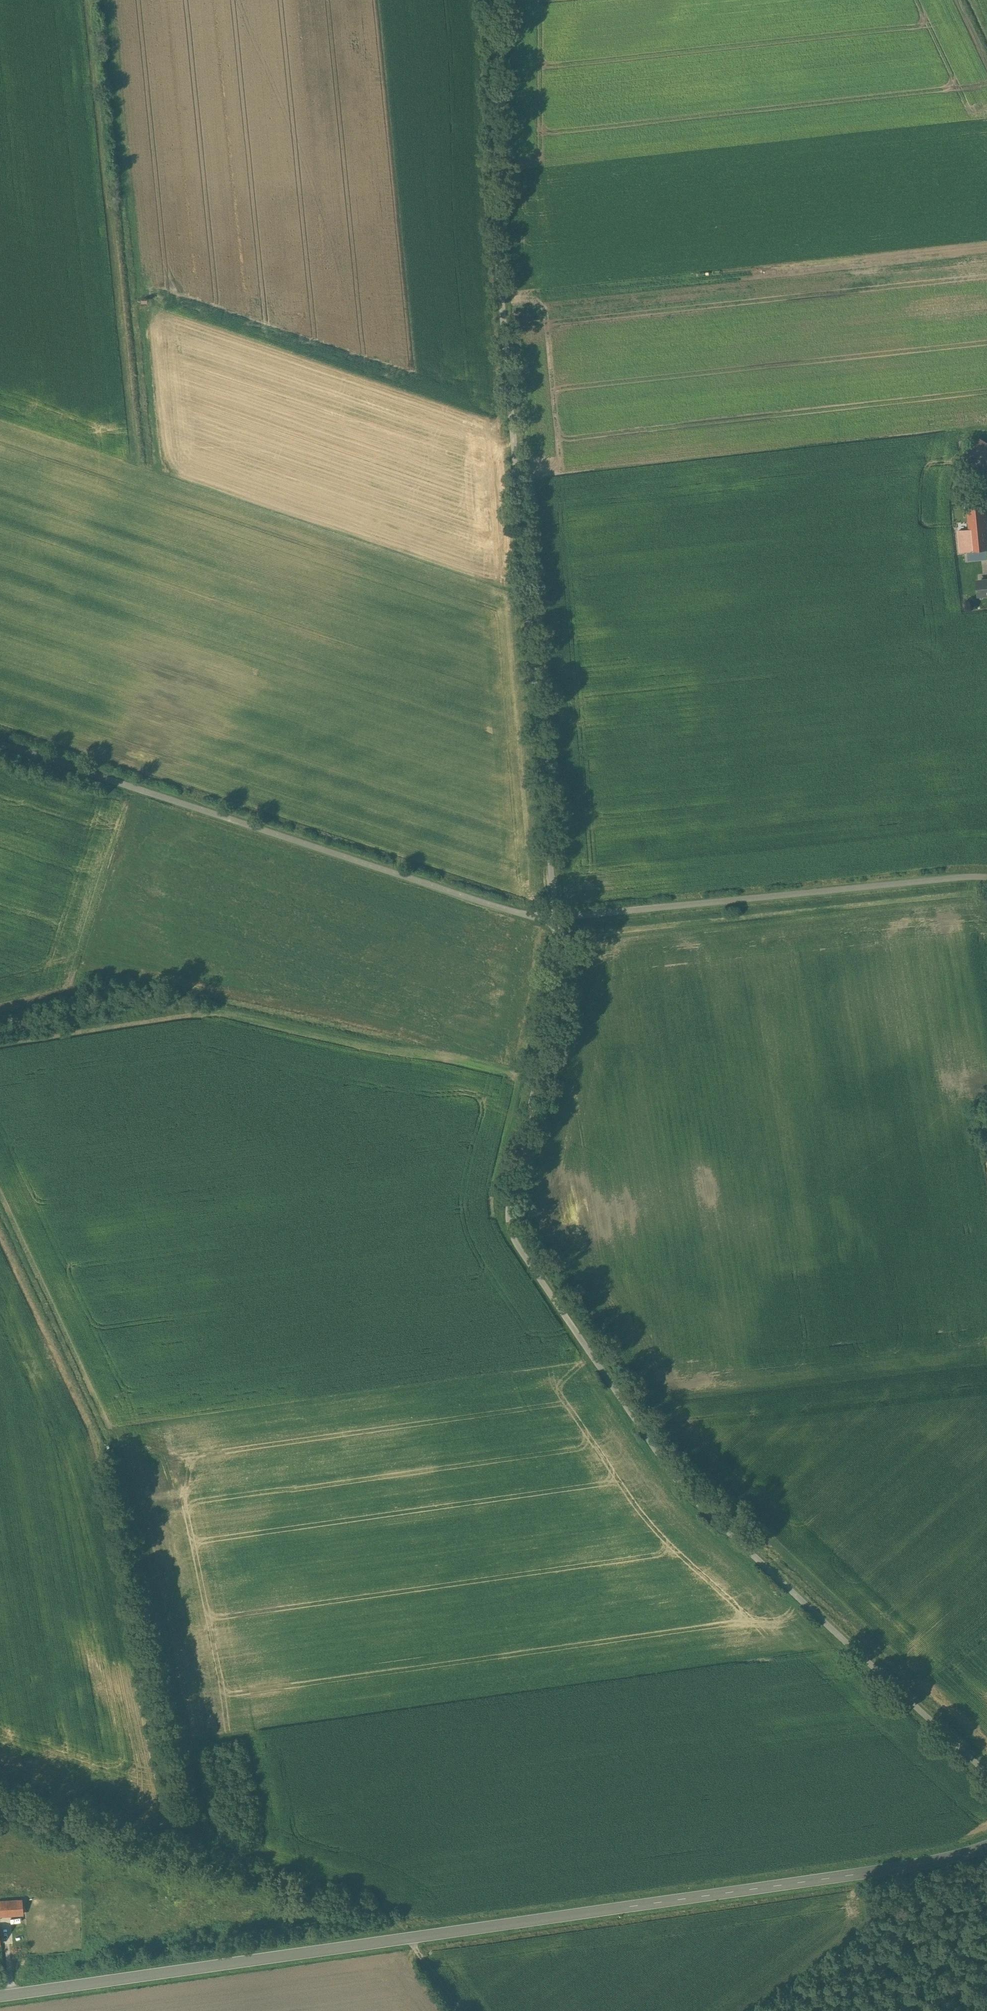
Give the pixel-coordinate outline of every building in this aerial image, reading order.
[(986,471),(986,444),(980,439),(969,460),(986,471)] [(968,550),(986,548),(986,535),(985,507),(956,509),(959,551),(968,550)] [(986,558),(986,548),(968,550),(969,560),(986,558)] [(979,580),(980,595),(986,595),(986,579),(979,580)] [(0,1900),(0,1915),(10,1914),(10,1909),(22,1908),(22,1899),(0,1900)]
